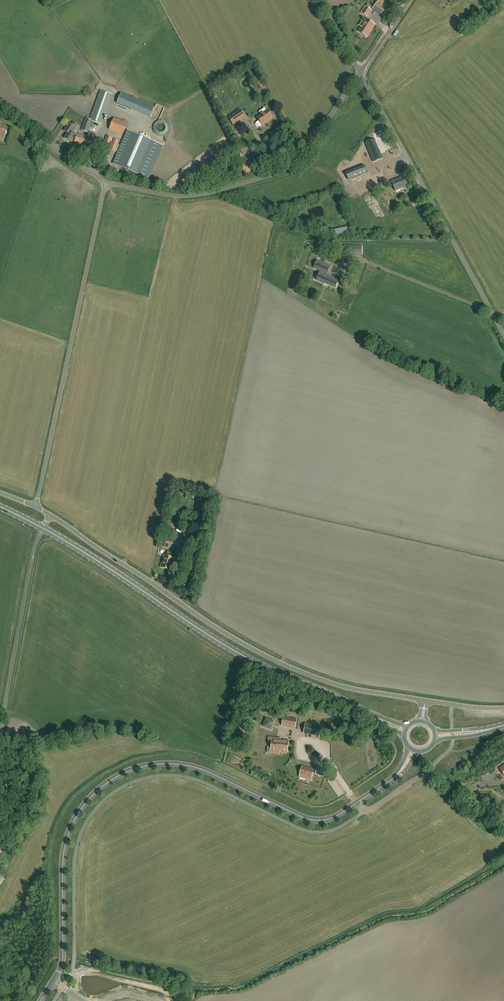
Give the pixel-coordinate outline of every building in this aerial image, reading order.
[(382,14),(386,8),(377,2),(373,9),(382,14)] [(371,10),(366,7),(362,13),(367,17),(371,10)] [(366,19),(363,24),(364,24),(362,27),(361,27),(358,31),(367,37),(370,32),(371,30),(375,25),(366,19)] [(102,125),(113,95),(100,91),(90,120),(85,119),(81,131),(88,133),(92,121),(102,125)] [(127,108),(131,98),(121,94),(117,104),(127,108)] [(268,118),(269,119),(273,117),(267,109),(263,112),(267,119),(268,118)] [(228,118),(233,125),(245,116),(240,110),(228,118)] [(267,121),(269,119),(268,118),(267,119),(263,112),(261,114),(261,115),(257,118),(259,121),(256,123),(259,127),(262,125),(267,122),(267,121)] [(125,121),(124,122),(114,119),(110,131),(117,134),(120,135),(121,130),(125,132),(128,122),(125,121)] [(69,131),(72,133),(77,125),(73,123),(71,125),(68,123),(64,131),(67,133),(69,131)] [(75,135),(72,133),(69,131),(67,133),(64,138),(71,143),(71,142),(74,144),(73,145),(90,151),(96,134),(89,132),(88,137),(78,133),(77,136),(75,135)] [(163,146),(151,141),(127,131),(113,164),(148,179),(163,146)] [(109,149),(112,141),(113,139),(107,136),(103,147),(109,149)] [(115,153),(119,142),(114,140),(110,151),(115,153)] [(375,141),(366,145),(374,164),(383,160),(382,159),(375,143),(376,143),(375,141)] [(353,180),(355,179),(360,178),(364,176),(370,173),(367,166),(350,173),(353,180)] [(382,186),(388,184),(385,177),(379,180),(382,186)] [(396,191),(407,186),(403,177),(392,182),(396,191)] [(316,261),(313,269),(325,273),(324,274),(319,273),(318,276),(316,281),(318,281),(325,284),(328,285),(333,287),(336,279),(326,275),(326,274),(328,274),(331,266),(327,265),(326,266),(324,265),(325,264),(316,261)] [(256,519),(257,520),(259,507),(237,504),(236,513),(248,515),(248,516),(256,517),(256,519)] [(168,549),(171,539),(164,537),(161,547),(168,549)] [(171,570),(174,558),(164,555),(161,567),(171,570)] [(294,728),(296,719),(284,717),(283,724),(282,726),(294,728)] [(271,729),(273,722),(266,719),(264,726),(271,729)] [(319,736),(320,726),(306,723),(304,733),(319,736)] [(287,752),(288,741),(277,740),(277,738),(269,738),(268,743),(271,743),(271,749),(271,751),(279,752),(287,752)] [(311,780),(314,769),(302,766),(300,774),(300,775),(306,777),(306,779),(311,780)]
